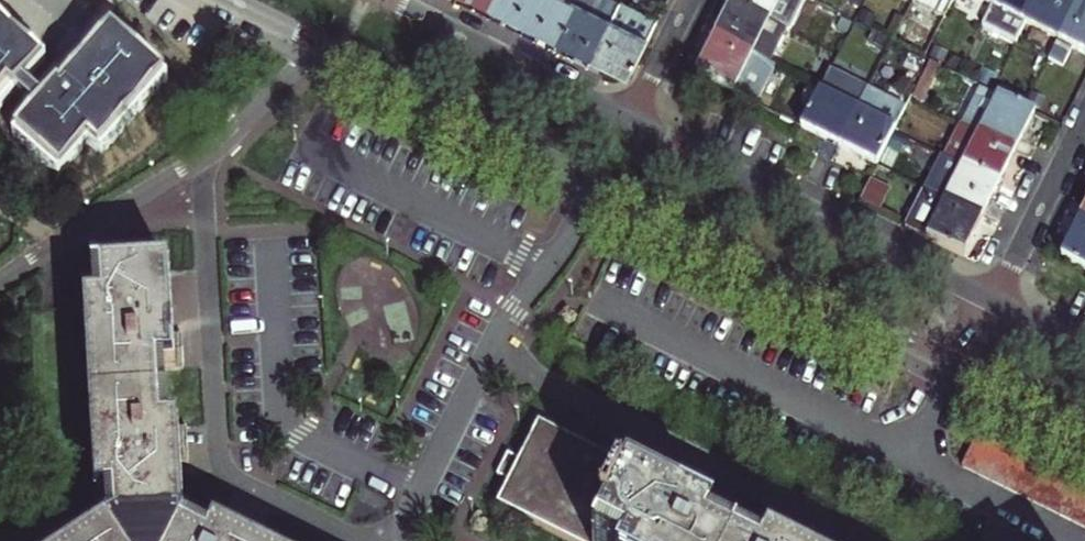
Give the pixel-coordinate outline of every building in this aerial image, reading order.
[(540,0),(498,0),(495,6),(528,23),(540,0)] [(560,38),(579,0),(540,0),(528,23),(560,38)] [(620,3),(613,0),(579,0),(560,38),(594,55),(620,3)] [(785,31),(801,0),(738,0),(735,6),(785,31)] [(958,0),(917,0),(916,0),(949,17),(958,0)] [(1000,0),(972,0),(994,11),(1000,0)] [(1040,0),(1000,0),(994,11),(985,30),(1017,46),(1027,27),(1040,0)] [(1079,7),(1065,0),(1040,0),(1027,27),(1061,43),(1079,7)] [(620,3),(594,55),(632,75),(659,22),(620,3)] [(785,31),(735,6),(726,23),(718,39),(768,65),(785,31)] [(1073,50),(1084,55),(1084,10),(1079,7),(1061,43),(1051,64),(1063,70),(1073,50)] [(917,22),(911,36),(926,43),(931,29),(917,22)] [(9,84),(15,89),(41,60),(0,23),(0,94),(9,84)] [(164,79),(109,30),(16,135),(60,173),(90,140),(102,150),(164,79)] [(768,65),(718,39),(698,78),(752,104),(771,66),(768,65)] [(944,74),(929,66),(913,98),(928,106),(944,74)] [(966,128),(981,135),(1017,153),(1037,116),(985,90),(966,128)] [(821,93),(803,130),(842,149),(860,113),(821,93)] [(878,167),(895,133),(896,131),(860,113),(842,149),(878,167)] [(964,168),(1000,186),(1017,153),(981,135),(964,168)] [(964,168),(948,202),(983,219),(1000,186),(964,168)] [(948,202),(926,191),(907,229),(963,258),(983,219),(948,202)] [(1084,273),(1084,224),(1082,222),(1062,262),(1084,273)] [(87,309),(93,405),(98,500),(106,499),(109,532),(185,527),(181,466),(179,432),(169,432),(165,369),(175,369),(172,334),(169,274),(92,279),(94,309),(87,309)] [(184,368),(182,334),(172,334),(175,369),(184,368)] [(711,538),(714,531),(684,516),(629,488),(623,500),(618,497),(630,473),(540,426),(521,463),(509,457),(498,478),(511,484),(499,507),(567,540),(596,540),(603,527),(608,529),(602,540),(716,540),(711,538)] [(187,432),(179,432),(181,466),(189,465),(187,432)] [(1084,532),(1084,492),(977,437),(962,469),(1084,532)] [(684,516),(714,531),(718,524),(703,516),(687,509),(684,516)] [(221,525),(217,534),(230,540),(249,540),(250,539),(221,525)] [(185,527),(178,540),(210,540),(185,527)] [(109,532),(95,540),(115,540),(109,532)]
